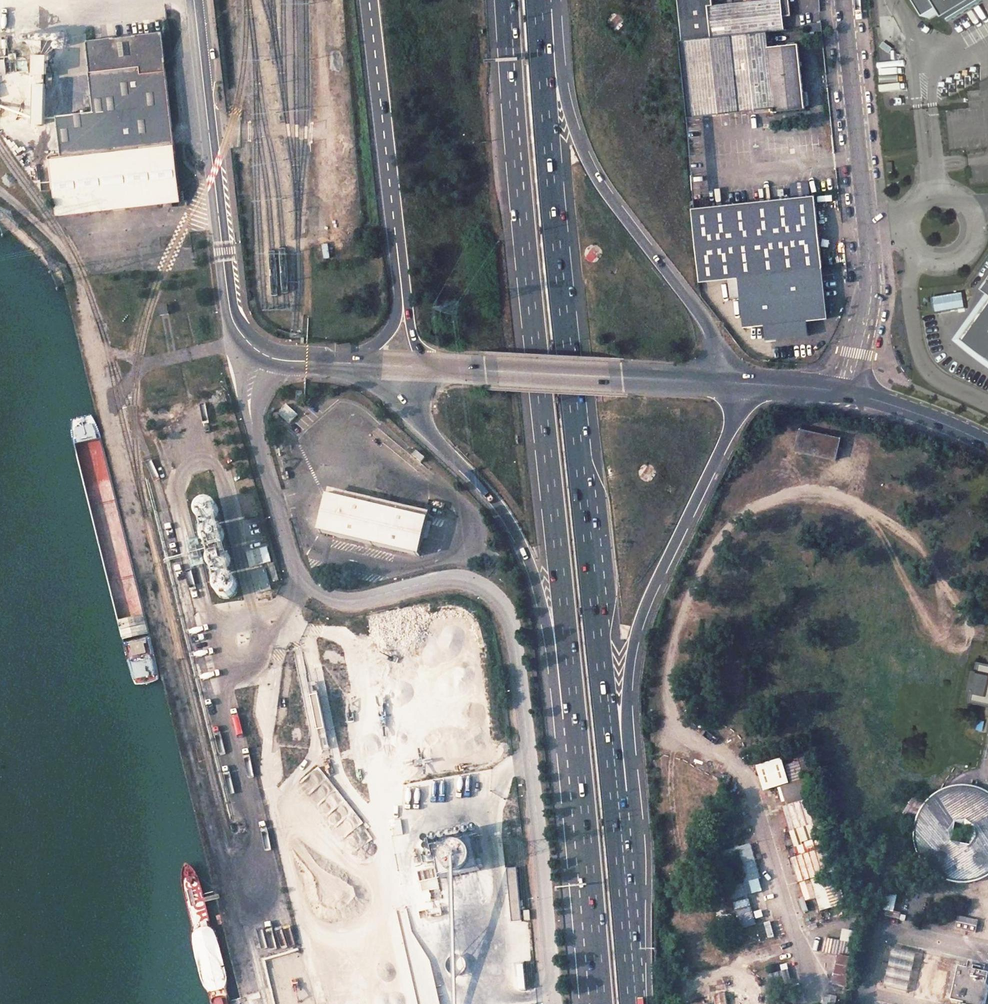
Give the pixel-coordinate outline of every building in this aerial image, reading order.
[(765,32),(785,30),(784,16),(782,0),(750,0),(712,4),(711,0),(677,0),(681,39),(686,41),(765,32)] [(917,16),(932,7),(938,18),(969,0),(908,0),(917,16)] [(609,19),(609,22),(610,25),(611,27),(614,28),(616,29),(619,28),(621,26),(622,24),(622,21),(621,18),(620,17),(617,16),(615,15),(613,16),(611,17),(609,19)] [(835,29),(822,29),(822,40),(827,39),(827,36),(836,36),(835,29)] [(686,41),(690,115),(774,108),(776,113),(804,108),(796,45),(768,47),(765,32),(686,41)] [(60,156),(174,143),(162,34),(87,42),(94,113),(58,118),(60,156)] [(46,73),(46,57),(33,57),(33,73),(46,73)] [(34,124),(45,124),(44,84),(33,84),(34,124)] [(48,157),(55,215),(160,203),(160,208),(171,207),(171,202),(179,201),(174,143),(60,156),(48,157)] [(728,279),(730,298),(740,297),(743,327),(764,325),(766,340),(772,340),(808,336),(807,320),(827,318),(814,196),(692,209),(699,282),(728,279)] [(595,262),(595,264),(595,265),(596,267),(598,268),(601,269),(603,269),(605,268),(607,265),(608,263),(607,261),(607,259),(604,257),(602,256),(600,256),(597,258),(596,260),(595,262)] [(164,301),(154,303),(156,312),(166,311),(164,301)] [(965,340),(977,351),(987,359),(987,308),(965,340)] [(287,405),(277,413),(288,424),(297,416),(287,405)] [(794,451),(836,461),(841,438),(799,429),(794,451)] [(650,482),(647,480),(644,480),(641,482),(640,486),(641,489),(643,492),(647,493),(650,491),(652,488),(652,485),(650,482)] [(425,521),(327,493),(317,527),(415,556),(425,521)] [(204,497),(202,497),(201,497),(197,498),(195,499),(193,501),(190,505),(190,510),(191,514),(193,518),(195,519),(198,521),(200,521),(203,521),(207,520),(211,517),(213,513),(214,508),(213,504),(209,500),(207,498),(204,497)] [(207,546),(211,546),(212,546),(216,543),(218,539),(219,537),(219,535),(219,532),(219,530),(216,526),(212,523),(208,522),(206,523),(203,523),(201,524),(198,527),(197,529),(196,533),(196,538),(198,542),(200,544),(203,546),(207,546)] [(198,563),(192,538),(180,541),(186,566),(198,563)] [(217,548),(214,548),(213,548),(209,549),(205,551),(203,554),(202,556),(201,559),(201,562),(202,564),(205,568),(206,569),(209,571),(213,572),(216,571),(218,571),(222,568),(224,565),(225,562),(225,560),(225,555),(224,553),(222,551),(219,549),(217,548)] [(256,592),(270,590),(266,569),(252,571),(256,592)] [(223,574),(219,573),(218,573),(214,574),(211,576),(209,578),(208,581),(207,584),(207,586),(208,589),(210,593),(212,595),(214,596),(218,597),(221,597),(224,596),(228,593),(230,589),(231,585),(230,581),(228,577),(226,575),(223,574)] [(403,608),(386,611),(388,625),(406,622),(403,608)] [(674,711),(675,714),(677,717),(679,717),(681,718),(684,717),(686,715),(687,713),(687,711),(686,708),(685,706),(683,705),(680,705),(678,705),(676,707),(675,709),(674,711)] [(781,757),(755,766),(764,791),(789,783),(781,757)] [(981,788),(966,785),(950,786),(935,793),(922,805),(914,820),(912,837),(916,854),(925,868),(939,879),(955,884),(973,884),(987,877),(987,792),(981,788)] [(804,801),(804,790),(786,789),(785,800),(804,801)] [(462,828),(424,838),(429,858),(443,855),(447,873),(472,867),(462,828)] [(759,880),(752,844),(719,850),(727,886),(759,880)] [(508,868),(511,920),(520,920),(518,868),(508,868)] [(814,878),(816,908),(836,907),(835,877),(814,878)] [(740,927),(755,923),(750,906),(736,910),(740,927)] [(841,930),(841,942),(852,942),(852,930),(841,930)] [(916,953),(892,948),(884,987),(907,992),(916,953)] [(831,984),(846,987),(853,958),(839,954),(831,984)] [(944,995),(950,972),(937,968),(930,991),(944,995)] [(987,985),(955,978),(949,1003),(983,1003),(987,985)]
